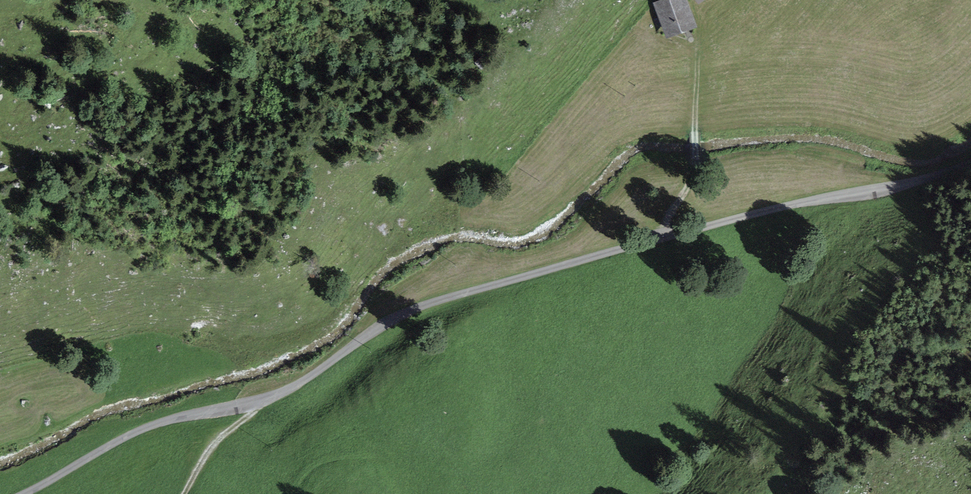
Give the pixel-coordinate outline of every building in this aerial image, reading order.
[(669,32),(691,24),(684,6),(687,5),(685,0),(666,0),(656,4),(658,10),(661,9),(669,32)]
